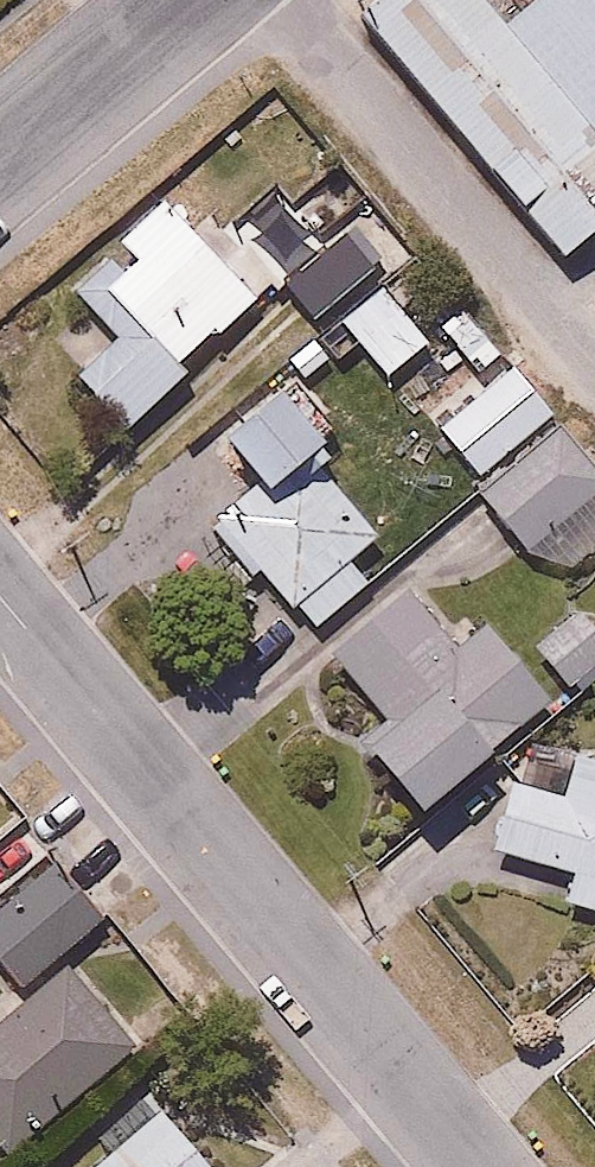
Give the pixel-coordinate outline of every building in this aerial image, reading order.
[(348,23),(552,262),(594,225),(594,0),(530,0),(499,27),(476,0),(375,0),(348,23)] [(309,259),(272,216),(220,262),(163,198),(110,244),(123,259),(69,299),(106,341),(65,374),(115,431),(272,292),(309,259)] [(395,250),(358,209),(309,259),(272,292),(293,298),(314,322),(326,311),(362,279),(371,272),(395,250)] [(437,347),(371,272),(362,279),(326,311),(392,386),(437,347)] [(555,408),(511,355),(427,425),(471,478),(555,408)] [(313,446),(265,391),(207,441),(255,496),(313,446)] [(558,420),(472,495),(518,557),(594,494),(594,469),(558,420)] [(264,512),(242,495),(197,525),(238,578),(255,565),(308,634),(367,589),(341,555),(366,536),(317,472),(264,512)] [(507,674),(553,729),(594,689),(594,590),(507,674)] [(444,645),(403,595),(322,660),(383,728),(351,754),(406,821),(475,763),(491,782),(553,729),(507,674),(467,625),(444,645)] [(580,758),(564,806),(501,786),(479,854),(565,882),(559,903),(594,915),(594,763),(580,758)] [(47,856),(23,825),(0,843),(0,893),(47,856)] [(47,856),(0,893),(0,967),(17,989),(67,951),(100,925),(47,856)] [(134,1038),(67,951),(17,989),(0,1003),(0,1142),(134,1038)] [(150,1079),(99,1118),(112,1136),(72,1166),(217,1166),(150,1079)]
